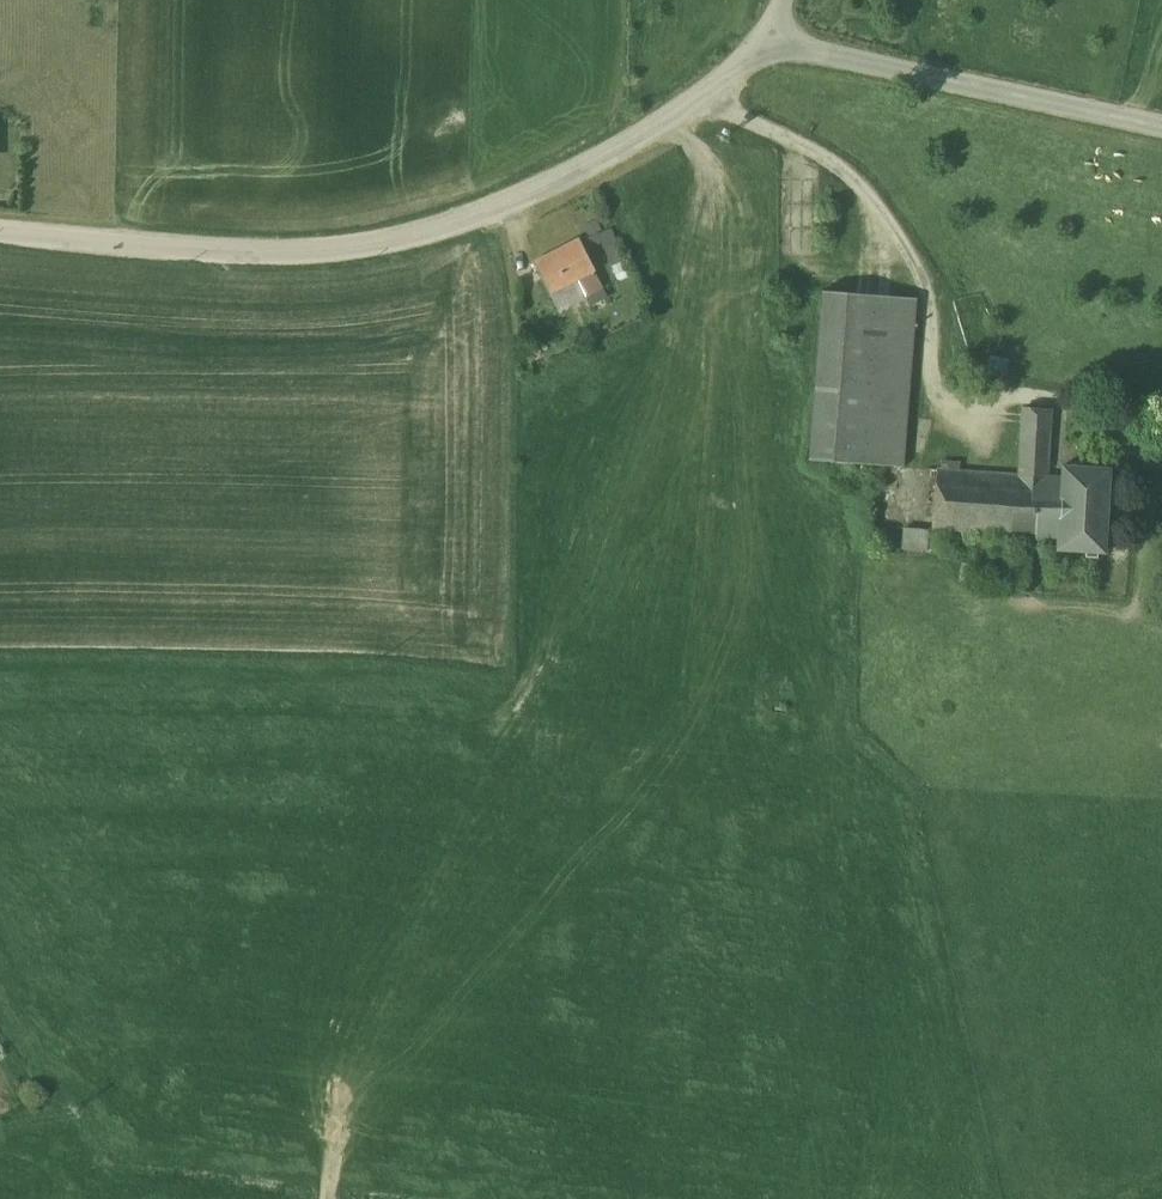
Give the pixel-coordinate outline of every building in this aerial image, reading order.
[(593,249),(615,249),(614,229),(593,230),(593,249)] [(579,240),(535,262),(551,294),(579,280),(593,272),(595,271),(579,240)] [(593,272),(579,280),(587,297),(602,289),(593,272)] [(916,299),(888,297),(823,292),(810,461),(860,465),(902,468),(916,299)] [(1019,474),(937,470),(932,531),(1057,539),(1062,477),(1048,476),(1053,409),(1025,407),(1019,474)] [(1063,467),(1062,477),(1058,539),(1057,547),(1104,551),(1110,471),(1063,467)] [(929,531),(905,530),(903,550),(927,552),(929,531)]
